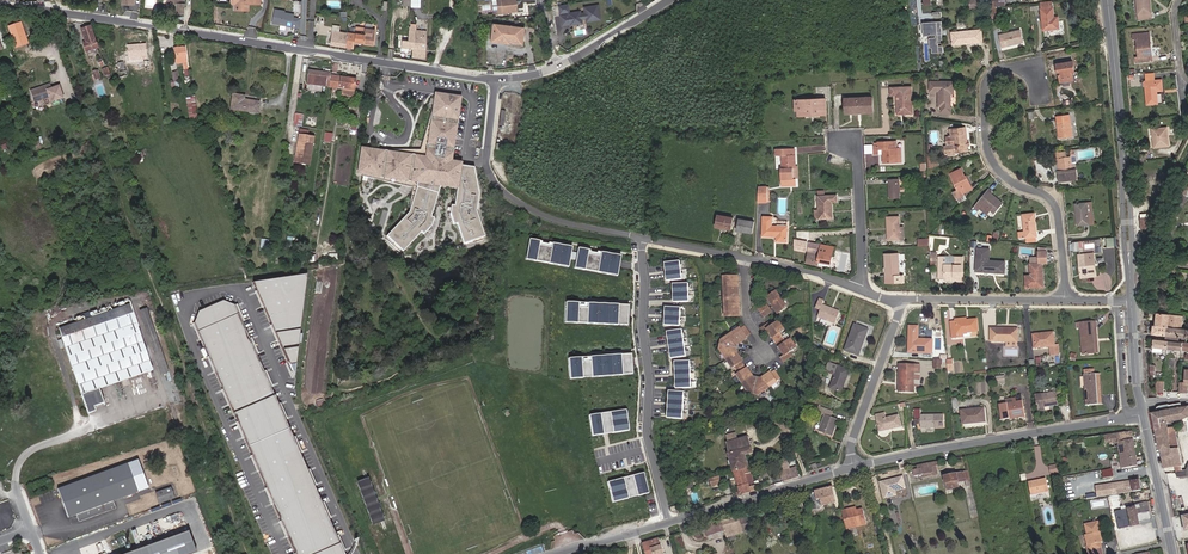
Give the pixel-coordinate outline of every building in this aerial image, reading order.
[(167,2),(177,3),(176,12),(183,12),(184,0),(167,0),(167,2)] [(240,1),(234,0),(234,8),(238,8),(242,9),(242,14),(249,15),(250,7),(258,8),(259,2),(262,2),(262,0),(240,0),(240,1)] [(404,0),(404,4),(404,9),(419,9),(419,0),(404,0)] [(495,12),(514,12),(514,0),(495,0),(495,12)] [(993,10),(1004,9),(1003,0),(993,0),(993,10)] [(1149,0),(1136,0),(1137,19),(1151,18),(1149,0)] [(292,1),(292,10),(300,10),(300,1),(292,1)] [(1050,4),(1040,5),(1042,33),(1057,32),(1056,23),(1051,23),(1050,4)] [(567,6),(558,7),(560,16),(568,14),(567,6)] [(568,16),(560,17),(561,27),(570,26),(570,27),(582,25),(581,22),(586,21),(586,24),(600,22),(598,8),(584,10),(585,15),(580,16),(580,14),(568,15),(568,16)] [(287,15),(277,13),(274,27),(283,29),(284,27),(285,27),(287,29),(303,32),(303,23),(295,21),(296,18),(286,16),(287,15)] [(941,21),(921,22),(922,35),(929,35),(930,53),(943,52),(941,21)] [(523,29),(494,25),(492,43),(508,45),(508,44),(520,45),(523,29)] [(340,28),(334,26),(331,45),(346,48),(348,41),(347,35),(339,34),(340,28)] [(90,27),(83,30),(87,44),(82,46),(85,55),(86,54),(96,51),(97,51),(90,27)] [(419,29),(410,28),(409,43),(403,41),(402,48),(408,49),(425,52),(426,34),(418,33),(419,29)] [(375,31),(364,30),(364,36),(363,44),(373,45),(375,31)] [(1136,38),(1137,55),(1147,54),(1150,54),(1149,31),(1132,31),(1133,38),(1136,38)] [(996,39),(999,50),(1021,45),(1018,33),(996,39)] [(357,35),(348,34),(347,35),(348,41),(346,48),(353,49),(354,43),(363,44),(364,36),(357,35)] [(950,37),(952,49),(982,46),(980,34),(950,37)] [(127,47),(128,52),(131,52),(132,60),(143,59),(141,44),(127,47)] [(184,47),(173,49),(176,64),(182,63),(184,76),(188,75),(184,47)] [(121,63),(119,56),(113,58),(116,72),(113,73),(114,77),(115,77),(116,80),(128,77),(126,69),(125,69),(123,62),(121,63)] [(1072,77),(1070,65),(1056,67),(1059,85),(1070,83),(1069,77),(1072,77)] [(330,72),(308,69),(306,83),(328,86),(330,75),(330,72)] [(20,86),(15,74),(7,77),(12,89),(20,86)] [(1155,82),(1155,74),(1144,75),(1145,83),(1155,82)] [(330,75),(328,86),(343,88),(343,93),(353,95),(355,79),(330,75)] [(178,81),(171,83),(171,87),(175,86),(175,91),(179,91),(178,81)] [(1147,106),(1156,105),(1155,92),(1163,92),(1162,81),(1155,82),(1145,83),(1147,106)] [(52,85),(32,91),(35,102),(51,98),(52,102),(64,99),(60,87),(53,89),(52,85)] [(955,85),(930,86),(930,96),(940,96),(940,116),(951,116),(951,96),(955,96),(955,85)] [(910,87),(889,87),(889,95),(895,95),(895,113),(910,113),(910,87)] [(1164,105),(1163,92),(1155,92),(1156,105),(1164,105)] [(244,94),(233,93),(231,108),(258,112),(259,100),(244,98),(244,94)] [(454,139),(460,98),(435,94),(433,111),(431,111),(420,150),(419,153),(407,153),(407,154),(403,154),(403,150),(379,150),(379,151),(368,150),(367,152),(361,152),(358,174),(362,175),(362,177),(373,179),(374,176),(410,182),(411,179),(416,180),(416,188),(410,208),(409,213),(386,236),(389,239),(387,240),(392,245),(393,243),(396,245),(394,247),(400,252),(401,250),(403,252),(421,232),(423,235),(431,226),(434,218),(431,217),(440,186),(457,188),(454,206),(451,206),(450,214),(454,225),(457,224),(463,244),(467,243),(467,246),(473,244),(472,241),(475,240),(476,243),(483,240),(483,238),(484,237),(476,211),(479,194),(475,173),(465,172),(466,167),(460,166),(460,164),(450,162),(453,146),(445,145),(446,138),(454,139)] [(844,98),(844,113),(855,113),(855,111),(864,111),(864,112),(870,112),(869,97),(844,98)] [(187,121),(195,121),(196,100),(188,100),(187,121)] [(798,101),(799,117),(808,117),(807,115),(818,115),(818,116),(823,116),(822,100),(798,101)] [(304,112),(295,111),(293,123),(302,124),(304,112)] [(1068,117),(1055,118),(1058,141),(1071,139),(1068,117)] [(1166,127),(1150,128),(1151,147),(1167,146),(1166,127)] [(970,153),(967,129),(954,131),(956,149),(949,150),(950,159),(959,158),(959,155),(970,153)] [(296,153),(306,155),(307,148),(311,148),(314,134),(308,133),(300,131),(296,153)] [(878,143),(874,143),(875,145),(874,145),(874,153),(883,153),(883,161),(899,160),(898,149),(896,149),(893,147),(893,141),(878,142),(878,143)] [(792,155),(792,147),(777,147),(777,155),(783,156),(783,167),(781,167),(781,185),(796,185),(796,179),(794,179),(794,166),(796,166),(797,155),(792,155)] [(932,157),(927,157),(927,168),(937,168),(937,163),(933,163),(932,157)] [(1069,158),(1057,159),(1050,160),(1051,174),(1056,173),(1056,183),(1067,182),(1066,172),(1071,172),(1069,158)] [(964,182),(962,173),(952,175),(956,191),(961,190),(962,193),(971,190),(968,181),(964,182)] [(373,179),(412,188),(409,208),(410,208),(416,188),(416,180),(411,179),(410,182),(374,176),(373,179)] [(900,197),(899,178),(887,179),(889,198),(900,197)] [(962,193),(961,190),(953,192),(955,199),(956,199),(957,204),(964,202),(963,197),(962,193)] [(769,201),(769,191),(759,191),(759,201),(769,201)] [(989,191),(972,207),(977,212),(979,210),(984,206),(989,211),(993,215),(1001,207),(992,198),(994,196),(989,191)] [(819,208),(820,219),(833,218),(833,202),(837,201),(837,195),(825,195),(818,195),(819,208)] [(1090,204),(1073,206),(1075,227),(1092,225),(1090,204)] [(989,211),(984,206),(979,210),(985,216),(989,211)] [(734,217),(718,214),(716,226),(731,228),(734,217)] [(1024,236),(1024,240),(1028,240),(1028,245),(1036,243),(1036,239),(1037,239),(1034,223),(1031,223),(1030,216),(1021,217),(1024,236)] [(899,223),(899,217),(887,217),(888,240),(900,239),(899,223)] [(754,221),(740,218),(738,230),(752,232),(754,221)] [(775,229),(774,218),(765,218),(766,237),(775,237),(775,236),(778,236),(778,242),(788,242),(788,228),(775,229)] [(1106,237),(1106,247),(1117,246),(1117,236),(1106,237)] [(269,238),(262,237),(261,248),(267,248),(269,238)] [(568,267),(571,247),(561,245),(560,249),(551,248),(551,243),(548,243),(548,244),(547,247),(538,245),(539,241),(528,239),(525,259),(568,267)] [(834,247),(810,244),(808,264),(831,267),(834,247)] [(616,275),(620,256),(609,254),(608,258),(599,256),(600,252),(596,251),(596,253),(596,256),(587,254),(588,250),(577,248),(573,268),(616,275)] [(983,262),(984,251),(976,251),(975,273),(1003,274),(1003,264),(989,263),(983,262)] [(1040,290),(1040,266),(1045,266),(1046,255),(1037,253),(1037,259),(1028,259),(1028,275),(1028,279),(1024,279),(1023,289),(1040,290)] [(900,273),(899,254),(886,255),(887,282),(904,281),(904,276),(896,277),(896,273),(900,273)] [(1089,254),(1075,255),(1077,279),(1087,278),(1086,260),(1090,259),(1089,254)] [(945,260),(937,259),(936,281),(960,282),(962,261),(955,260),(954,268),(944,267),(945,260)] [(682,279),(680,261),(664,263),(665,269),(668,268),(668,271),(666,272),(666,278),(669,277),(669,281),(682,279)] [(304,274),(252,282),(292,375),(304,274)] [(739,315),(738,276),(724,277),(725,286),(725,295),(725,305),(726,315),(739,315)] [(689,302),(688,283),(673,284),(673,290),(675,290),(676,293),(673,293),(673,299),(676,298),(676,302),(689,302)] [(777,291),(768,297),(774,305),(779,312),(787,306),(777,291)] [(823,304),(825,300),(819,297),(815,304),(821,307),(817,315),(834,323),(840,312),(823,304)] [(627,325),(628,305),(617,304),(617,306),(608,306),(608,304),(587,303),(587,305),(577,305),(578,302),(565,302),(564,322),(627,325)] [(146,372),(121,303),(50,329),(80,413),(87,411),(86,406),(96,403),(91,391),(146,372)] [(196,321),(295,553),(343,553),(236,304),(196,321)] [(760,308),(762,312),(765,315),(771,311),(770,308),(767,304),(760,308)] [(680,326),(681,308),(665,307),(665,313),(667,313),(667,316),(665,316),(664,322),(667,322),(667,326),(680,326)] [(163,373),(141,312),(133,314),(156,376),(163,373)] [(1155,327),(1167,329),(1181,330),(1182,317),(1155,314),(1155,327)] [(769,321),(764,324),(760,327),(764,332),(768,329),(785,354),(781,357),(784,361),(791,355),(789,351),(796,346),(793,340),(791,338),(784,342),(781,338),(777,332),(784,328),(782,326),(779,321),(772,326),(769,321)] [(951,342),(957,342),(957,337),(975,336),(974,323),(955,325),(955,328),(949,328),(951,342)] [(1093,358),(1091,326),(1076,327),(1076,333),(1080,333),(1081,359),(1093,358)] [(854,327),(844,351),(859,357),(868,333),(854,327)] [(1151,336),(1166,338),(1167,329),(1155,327),(1153,327),(1151,336)] [(686,356),(682,329),(667,331),(668,338),(670,337),(671,340),(668,341),(669,347),(672,346),(672,349),(669,350),(670,355),(673,355),(673,358),(686,356)] [(747,336),(742,329),(738,331),(737,329),(730,334),(723,339),(722,344),(721,350),(728,360),(733,367),(734,366),(736,369),(744,381),(751,392),(756,393),(760,394),(767,389),(776,384),(775,382),(779,380),(773,372),(769,374),(768,373),(759,379),(755,378),(747,367),(746,368),(740,360),(741,359),(735,351),(736,345),(745,340),(744,338),(747,336)] [(915,329),(907,329),(906,355),(929,354),(930,342),(914,342),(915,329)] [(1167,329),(1166,338),(1187,340),(1187,331),(1181,330),(1167,329)] [(1014,332),(988,331),(988,343),(1003,343),(1013,344),(1014,332)] [(1032,337),(1032,350),(1047,350),(1047,360),(1056,359),(1056,348),(1051,348),(1050,336),(1032,337)] [(1162,352),(1167,352),(1168,344),(1154,342),(1153,351),(1162,352)] [(1168,344),(1167,352),(1187,354),(1187,346),(1168,344)] [(632,374),(630,354),(620,354),(620,356),(611,357),(611,355),(589,357),(589,359),(580,359),(580,357),(568,358),(569,378),(632,374)] [(691,388),(690,360),(675,361),(675,367),(677,367),(678,370),(675,370),(675,376),(678,376),(678,379),(675,379),(675,385),(678,385),(678,388),(691,388)] [(824,372),(829,374),(832,366),(827,364),(824,372)] [(896,365),(896,393),(911,393),(911,373),(911,366),(896,365)] [(848,373),(837,368),(834,376),(829,390),(840,395),(848,373)] [(1091,375),(1091,371),(1081,373),(1085,406),(1101,404),(1097,374),(1091,375)] [(1005,375),(996,375),(996,383),(1005,383),(1005,375)] [(1153,394),(1162,395),(1163,384),(1154,384),(1153,394)] [(682,419),(684,392),(669,391),(668,397),(671,398),(671,400),(668,400),(668,406),(670,406),(670,409),(668,409),(667,415),(670,415),(670,418),(682,419)] [(1061,400),(1060,392),(1035,395),(1037,411),(1043,410),(1042,408),(1057,405),(1057,400),(1061,400)] [(1012,402),(996,404),(998,419),(1021,416),(1019,401),(1018,401),(1012,402)] [(1180,409),(1180,405),(1159,408),(1157,412),(1156,414),(1152,415),(1160,452),(1161,452),(1171,450),(1165,422),(1186,417),(1187,417),(1187,409),(1180,409)] [(824,416),(818,433),(830,438),(837,420),(831,418),(834,412),(818,406),(816,413),(824,416)] [(981,407),(959,410),(961,423),(983,420),(981,407)] [(912,419),(918,419),(919,427),(942,424),(941,411),(918,414),(917,408),(910,409),(912,419)] [(626,431),(623,410),(609,412),(610,418),(609,419),(608,418),(602,419),(602,420),(601,420),(600,413),(589,415),(591,433),(608,431),(608,433),(626,431)] [(610,418),(609,412),(600,413),(601,420),(602,420),(602,419),(608,418),(609,419),(610,418)] [(873,415),(876,431),(897,427),(895,415),(883,417),(882,413),(873,415)] [(1124,459),(1136,458),(1132,432),(1127,433),(1074,440),(1075,444),(1083,444),(1083,448),(1110,445),(1110,449),(1122,447),(1124,459)] [(725,442),(734,473),(749,468),(747,458),(746,455),(752,453),(747,436),(725,442)] [(1161,452),(1164,469),(1165,474),(1169,474),(1169,468),(1175,467),(1178,482),(1187,480),(1187,470),(1186,470),(1185,464),(1181,464),(1179,449),(1171,450),(1161,452)] [(784,472),(781,473),(784,482),(798,479),(795,469),(790,471),(786,457),(781,459),(784,472)] [(1136,458),(1124,459),(1121,460),(1122,469),(1137,467),(1136,458)] [(1121,460),(1112,461),(1113,469),(1113,471),(1122,469),(1121,460)] [(141,461),(61,490),(71,518),(79,515),(82,522),(119,509),(117,502),(152,489),(141,461)] [(934,463),(920,466),(917,466),(915,467),(916,470),(911,471),(913,477),(922,475),(932,473),(931,468),(935,467),(934,463)] [(1057,465),(1049,467),(1050,475),(1058,473),(1057,465)] [(932,473),(922,475),(923,479),(937,476),(935,467),(931,468),(932,473)] [(749,468),(734,473),(739,489),(747,486),(746,483),(744,475),(751,473),(749,468)] [(1114,472),(1113,471),(1113,469),(1102,471),(1103,477),(1104,481),(1115,479),(1114,472)] [(364,473),(367,482),(357,485),(372,527),(381,524),(383,531),(386,530),(381,514),(383,514),(379,504),(378,505),(375,497),(377,496),(374,487),(371,487),(366,472),(364,473)] [(969,483),(969,480),(967,472),(942,477),(945,487),(946,490),(961,487),(960,482),(965,481),(966,486),(970,486),(969,483)] [(648,493),(643,475),(627,479),(627,476),(609,481),(615,501),(628,498),(626,492),(628,491),(628,492),(634,490),(635,489),(637,496),(648,493)] [(1097,487),(1098,498),(1107,497),(1108,497),(1115,496),(1118,495),(1127,494),(1132,493),(1135,493),(1141,492),(1139,481),(1139,477),(1131,478),(1132,482),(1097,487)] [(721,485),(719,478),(711,481),(713,488),(721,485)] [(879,484),(883,499),(894,496),(893,492),(903,489),(900,478),(879,484)] [(1028,483),(1031,497),(1049,492),(1046,479),(1028,483)] [(747,488),(747,486),(739,489),(741,495),(755,491),(754,486),(747,488)] [(150,492),(154,503),(168,498),(165,488),(150,492)] [(832,488),(813,492),(815,499),(820,499),(822,506),(835,503),(832,488)] [(637,496),(635,489),(634,490),(628,492),(628,491),(626,492),(628,498),(637,496)] [(1111,510),(1117,508),(1115,496),(1108,497),(1111,510)] [(1135,508),(1122,510),(1126,529),(1138,526),(1137,522),(1149,520),(1145,504),(1134,507),(1135,508)] [(851,513),(849,510),(840,512),(840,514),(844,528),(856,526),(856,528),(866,526),(862,511),(856,512),(851,513)] [(741,529),(737,516),(722,521),(724,529),(726,534),(741,529)] [(720,520),(700,527),(704,537),(724,530),(720,520)] [(1101,542),(1097,521),(1084,524),(1085,533),(1084,534),(1087,550),(1099,547),(1098,542),(1101,542)] [(120,553),(187,553),(193,552),(185,531),(120,553)] [(658,538),(641,543),(644,553),(663,553),(658,538)]
